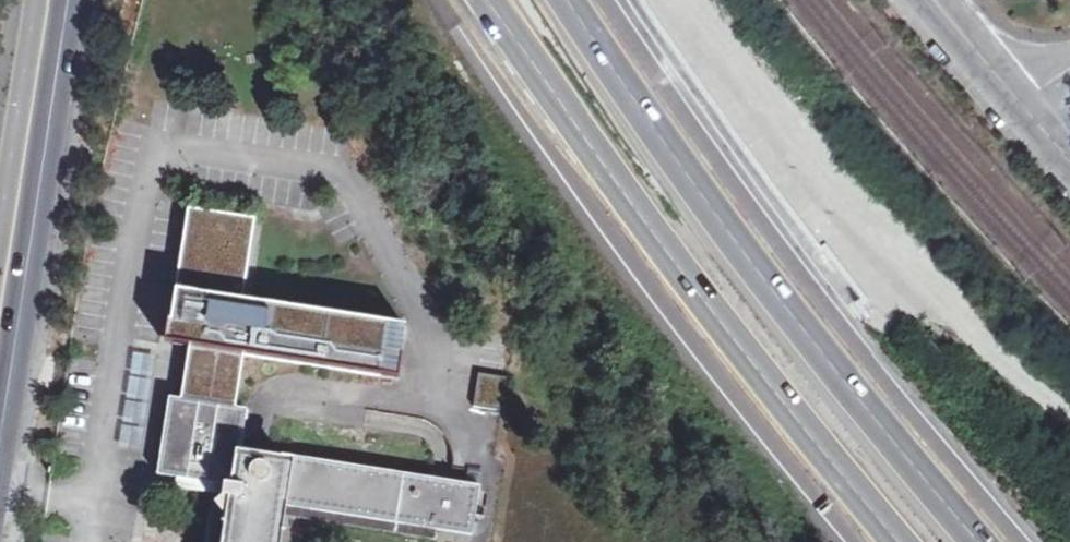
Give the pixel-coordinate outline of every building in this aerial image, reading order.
[(177,407),(163,405),(150,484),(216,495),(208,541),(274,541),(279,503),(289,505),(473,534),(477,513),(484,515),(486,496),(479,494),(480,486),(467,484),(233,447),(239,417),(230,416),(239,354),(376,375),(385,323),(230,298),(233,281),(241,283),(252,218),(184,207),(174,272),(182,273),(179,290),(171,289),(163,341),(188,345),(177,407)] [(402,326),(385,323),(376,375),(393,379),(402,326)] [(157,360),(128,355),(112,451),(140,456),(157,360)] [(502,377),(474,373),(469,406),(496,410),(502,377)] [(467,484),(480,486),(483,471),(470,470),(467,484)] [(289,505),(287,516),(444,541),(451,541),(471,541),(473,534),(289,505)]
